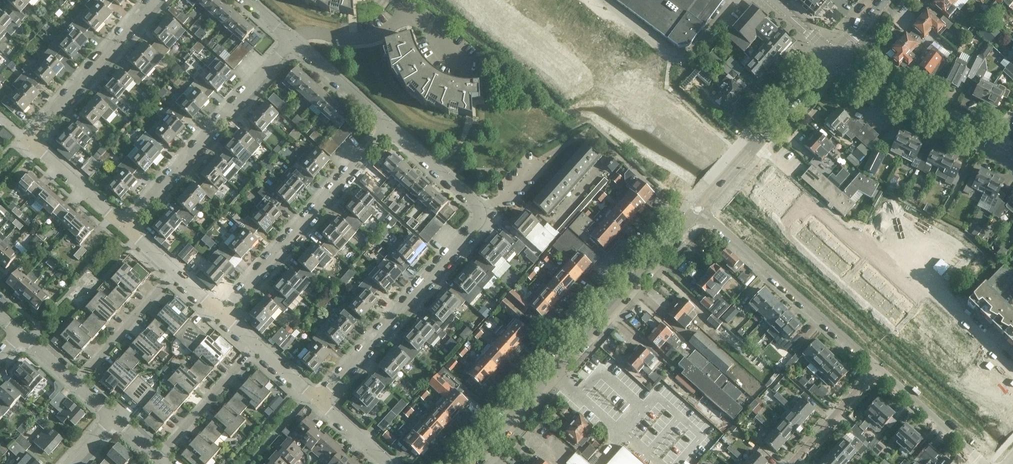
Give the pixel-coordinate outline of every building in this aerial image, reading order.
[(25,0),(10,0),(8,2),(14,7),(10,11),(22,22),(26,17),(21,13),(29,4),(25,0)] [(105,0),(96,0),(100,3),(92,12),(105,23),(113,14),(107,9),(111,5),(105,0)] [(198,2),(207,11),(216,0),(200,0),(198,2)] [(221,0),(216,0),(207,11),(216,19),(227,5),(221,0)] [(625,9),(678,49),(715,0),(614,0),(625,9)] [(815,16),(825,5),(820,0),(796,0),(815,16)] [(945,0),(937,0),(933,5),(949,19),(956,10),(953,7),(945,0)] [(236,14),(227,5),(216,19),(225,27),(236,14)] [(753,7),(752,9),(734,29),(751,45),(755,41),(758,38),(760,40),(765,45),(766,44),(779,56),(791,42),(778,30),(777,31),(768,24),(769,22),(753,7)] [(10,11),(6,15),(0,10),(0,11),(0,26),(5,31),(11,36),(23,23),(22,22),(10,11)] [(920,19),(932,30),(940,37),(947,29),(940,22),(927,10),(920,19)] [(79,17),(75,21),(87,32),(91,28),(96,33),(105,23),(92,12),(84,21),(79,17)] [(177,19),(180,22),(186,16),(182,13),(177,19)] [(246,22),(236,14),(225,27),(234,35),(246,22)] [(182,28),(169,16),(161,26),(174,38),(182,28)] [(180,22),(183,25),(189,19),(186,16),(180,22)] [(940,22),(947,29),(950,32),(954,27),(944,17),(940,22)] [(932,30),(920,19),(912,28),(925,39),(932,30)] [(83,36),(87,32),(75,21),(63,34),(68,38),(81,50),(89,41),(83,36)] [(255,30),(246,22),(234,35),(243,43),(246,40),(253,32),(255,30)] [(174,38),(161,26),(153,35),(159,40),(155,44),(167,55),(171,50),(166,46),(174,38)] [(969,40),(973,36),(963,28),(960,32),(969,40)] [(198,38),(204,32),(201,29),(195,35),(198,38)] [(733,29),(726,37),(744,53),(751,45),(733,29)] [(198,38),(202,41),(207,35),(204,32),(198,38)] [(262,40),(253,32),(246,40),(254,48),(255,48),(262,40)] [(907,34),(899,42),(912,54),(919,45),(907,34)] [(480,100),(480,85),(470,86),(470,87),(463,86),(458,85),(453,84),(447,82),(441,79),(439,82),(435,79),(429,75),(427,73),(423,68),(420,64),(417,61),(415,57),(413,52),(410,44),(414,43),(412,36),(408,38),(407,35),(401,37),(402,40),(386,45),(387,49),(387,52),(391,51),(394,59),(390,60),(393,75),(400,70),(405,78),(401,80),(408,94),(414,87),(420,93),(417,96),(427,108),(430,103),(440,107),(448,110),(453,111),(459,112),(467,113),(466,97),(472,97),(472,100),(480,100)] [(974,44),(980,38),(977,35),(971,41),(974,44)] [(55,43),(51,48),(63,59),(67,54),(72,59),(81,50),(68,38),(60,47),(55,43)] [(243,43),(241,45),(250,53),(254,48),(246,40),(243,43)] [(912,54),(899,42),(891,51),(904,62),(905,61),(912,54)] [(167,55),(155,44),(151,48),(145,43),(137,53),(155,68),(167,55)] [(199,43),(190,52),(193,55),(196,52),(202,45),(199,43)] [(766,44),(765,45),(758,52),(772,64),(779,56),(766,44)] [(205,48),(202,45),(196,52),(199,55),(205,48)] [(216,55),(222,48),(219,45),(213,52),(216,55)] [(241,45),(238,49),(246,57),(250,53),(241,45)] [(932,46),(916,64),(924,70),(924,72),(927,74),(929,74),(930,75),(931,73),(935,76),(947,60),(933,51),(935,48),(932,46)] [(972,81),(980,85),(973,97),(985,103),(993,87),(988,85),(989,82),(983,79),(987,71),(985,60),(992,50),(987,46),(979,57),(985,60),(976,74),(972,81)] [(59,63),(63,59),(51,48),(39,61),(44,65),(57,77),(65,68),(59,63)] [(216,55),(220,57),(225,51),(222,48),(216,55)] [(1006,59),(1010,54),(1003,48),(999,53),(1006,59)] [(238,49),(234,54),(242,62),(246,57),(238,49)] [(723,62),(715,55),(712,52),(706,58),(717,68),(723,62)] [(772,64),(758,52),(751,60),(765,72),(772,64)] [(155,68),(137,53),(129,62),(135,67),(130,71),(142,82),(155,68)] [(915,56),(912,54),(905,61),(912,68),(916,64),(922,57),(918,53),(915,56)] [(234,54),(229,58),(238,66),(242,62),(234,54)] [(972,80),(982,61),(973,57),(969,65),(958,59),(946,83),(948,84),(947,85),(955,89),(956,88),(957,89),(961,82),(964,84),(967,78),(972,80)] [(235,70),(238,66),(229,58),(226,62),(235,70)] [(751,60),(748,64),(746,62),(741,68),(731,58),(725,64),(733,71),(738,75),(739,76),(746,69),(758,80),(765,72),(751,60)] [(1005,59),(1000,64),(1012,76),(1012,66),(1005,59)] [(39,62),(31,70),(26,66),(22,70),(39,85),(43,81),(48,86),(57,77),(44,65),(43,65),(39,62)] [(234,74),(221,62),(213,72),(226,83),(234,74)] [(186,73),(191,68),(185,63),(181,68),(183,70),(180,73),(184,78),(187,74),(186,73)] [(298,68),(286,81),(295,89),(306,76),(298,68)] [(39,85),(22,70),(25,73),(21,78),(27,83),(20,92),(33,104),(41,95),(35,89),(39,85)] [(121,70),(112,80),(125,92),(134,82),(139,86),(142,82),(130,71),(127,75),(121,70)] [(217,93),(226,83),(213,72),(205,80),(198,75),(194,80),(196,81),(208,92),(212,87),(217,93)] [(306,76),(295,89),(304,97),(315,84),(306,76)] [(718,86),(720,88),(737,104),(745,95),(726,77),(718,86)] [(125,92),(112,80),(105,88),(111,93),(106,99),(118,109),(125,115),(129,109),(118,100),(125,92)] [(208,92),(196,81),(192,86),(196,90),(189,98),(202,110),(210,101),(204,96),(208,92)] [(315,84),(304,97),(313,105),(324,92),(315,84)] [(993,87),(985,103),(997,109),(1006,91),(1000,87),(998,90),(993,87)] [(737,104),(720,88),(712,96),(715,100),(729,113),(737,104)] [(20,92),(11,101),(7,97),(1,103),(13,114),(17,109),(23,114),(33,104),(20,92)] [(324,92),(313,105),(322,113),(333,100),(324,92)] [(202,110),(189,98),(184,94),(171,108),(183,119),(187,115),(193,120),(202,110)] [(274,94),(273,95),(268,100),(277,109),(283,102),(274,94)] [(103,102),(97,97),(88,107),(101,118),(102,118),(106,122),(118,109),(106,99),(103,102)] [(333,100),(322,113),(331,121),(343,108),(333,100)] [(283,102),(277,109),(281,112),(286,105),(283,102)] [(278,116),(265,104),(257,113),(271,125),(278,116)] [(101,118),(88,107),(80,116),(86,121),(82,125),(94,136),(98,132),(93,127),(101,118)] [(183,119),(171,108),(167,113),(172,117),(164,126),(177,137),(185,128),(179,124),(183,119)] [(352,117),(343,108),(331,121),(340,129),(342,127),(350,119),(352,117)] [(854,123),(850,119),(839,109),(832,116),(855,137),(861,142),(871,151),(880,141),(877,139),(879,136),(867,125),(865,127),(858,121),(856,123),(855,121),(854,123)] [(271,125),(257,113),(249,122),(255,127),(251,131),(263,142),(267,138),(262,134),(271,125)] [(298,116),(292,122),(295,125),(301,118),(298,116)] [(855,137),(832,116),(826,123),(837,133),(836,134),(843,139),(846,135),(852,141),(855,137)] [(301,118),(295,125),(299,128),(304,121),(301,118)] [(358,127),(350,119),(342,127),(351,135),(358,127)] [(94,136),(82,125),(78,130),(72,125),(64,133),(77,145),(83,151),(88,146),(87,143),(94,136)] [(151,131),(148,134),(143,131),(159,146),(163,142),(168,147),(177,137),(164,126),(156,135),(151,131)] [(340,129),(338,131),(347,139),(351,135),(342,127),(340,129)] [(293,138),(298,132),(295,129),(290,135),(293,138)] [(902,158),(914,136),(902,130),(901,133),(899,133),(897,137),(898,138),(891,152),(902,158)] [(159,146),(143,131),(140,134),(144,138),(143,140),(135,149),(153,164),(161,155),(155,150),(159,146)] [(263,142),(251,131),(247,136),(241,131),(233,140),(252,156),(259,147),(263,142)] [(338,131),(334,136),(343,144),(347,139),(338,131)] [(296,141),(301,136),(302,135),(298,132),(293,138),(296,141)] [(313,141),(319,135),(315,132),(310,138),(313,141)] [(811,139),(829,155),(835,161),(839,157),(832,151),(835,148),(818,132),(811,139)] [(77,145),(64,133),(56,143),(69,154),(77,145)] [(313,141),(316,144),(322,138),(319,135),(313,141)] [(334,136),(330,140),(339,148),(343,144),(334,136)] [(925,142),(914,136),(902,158),(914,163),(913,165),(918,168),(924,156),(919,154),(925,142)] [(829,155),(811,139),(805,147),(816,157),(820,153),(826,158),(829,155)] [(252,156),(233,140),(225,149),(231,154),(227,158),(240,170),(244,165),(252,156)] [(330,140),(326,145),(335,153),(339,148),(330,140)] [(871,151),(861,142),(850,153),(851,154),(860,162),(871,151)] [(326,145),(322,150),(331,158),(335,153),(326,145)] [(586,146),(580,152),(594,164),(599,158),(586,146)] [(938,169),(947,153),(935,147),(929,159),(924,156),(918,168),(917,169),(928,175),(933,166),(938,169)] [(153,164),(135,149),(127,158),(123,162),(135,173),(139,168),(145,173),(153,164)] [(330,162),(317,150),(309,159),(322,170),(330,162)] [(594,164),(580,152),(575,158),(589,170),(594,164)] [(885,158),(872,152),(864,170),(876,176),(885,158)] [(945,184),(951,187),(960,169),(954,166),(958,159),(947,153),(935,176),(946,181),(945,184)] [(227,158),(223,154),(219,159),(217,157),(209,166),(229,184),(240,170),(227,158)] [(322,170),(309,159),(304,154),(295,165),(293,163),(290,165),(293,168),(292,168),(305,179),(308,175),(314,180),(322,170)] [(857,169),(862,164),(860,162),(851,154),(846,159),(857,169)] [(382,169),(390,176),(391,177),(402,163),(393,155),(382,169)] [(91,158),(81,170),(86,174),(96,162),(91,158)] [(589,170),(575,158),(570,163),(584,176),(589,170)] [(605,166),(611,172),(612,173),(618,165),(612,159),(605,166)] [(824,175),(828,170),(816,160),(812,165),(824,175)] [(96,162),(86,174),(91,178),(101,167),(96,162)] [(135,173),(123,162),(119,166),(124,170),(119,175),(114,171),(112,174),(116,179),(129,191),(137,182),(131,177),(135,173)] [(412,171),(402,163),(391,177),(400,185),(412,171)] [(584,176),(570,163),(565,169),(578,181),(584,176)] [(227,182),(209,166),(201,176),(207,181),(203,185),(215,196),(215,195),(222,201),(225,197),(218,191),(224,184),(225,185),(227,182)] [(801,179),(823,198),(833,186),(811,167),(801,179)] [(305,179),(292,168),(288,173),(292,177),(285,185),(298,197),(306,189),(300,184),(305,179)] [(578,181),(565,169),(560,175),(573,187),(578,181)] [(412,171),(400,185),(409,193),(421,179),(412,171)] [(978,188),(986,191),(993,177),(981,171),(976,182),(970,180),(964,192),(970,195),(973,189),(977,191),(978,188)] [(25,195),(30,200),(43,184),(31,173),(19,186),(27,193),(25,195)] [(620,182),(623,178),(618,173),(615,177),(620,182)] [(860,174),(842,194),(850,200),(860,190),(864,192),(863,194),(871,199),(871,198),(876,201),(880,193),(876,190),(879,185),(860,174)] [(620,182),(615,177),(612,181),(617,185),(620,182)] [(993,177),(986,191),(985,193),(991,196),(985,207),(990,209),(988,213),(993,215),(1001,204),(1002,202),(996,199),(1004,182),(993,177)] [(635,178),(627,188),(645,204),(654,195),(635,178)] [(777,178),(768,187),(784,201),(792,192),(796,196),(801,191),(791,181),(787,187),(777,178)] [(121,200),(129,191),(116,179),(108,188),(121,200)] [(415,203),(418,200),(430,187),(421,179),(409,193),(406,196),(415,203)] [(544,228),(556,239),(560,235),(561,236),(609,182),(605,179),(557,232),(548,224),(544,228)] [(568,193),(555,180),(550,186),(563,198),(568,193)] [(374,195),(380,189),(371,181),(365,187),(374,195)] [(56,196),(43,184),(30,200),(34,204),(37,202),(44,209),(56,196)] [(193,185),(185,193),(199,205),(206,196),(211,200),(215,196),(203,185),(199,190),(193,185)] [(272,191),(268,195),(280,206),(284,201),(290,207),(298,197),(285,185),(276,195),(272,191)] [(563,198),(550,186),(544,192),(558,204),(563,198)] [(767,186),(759,195),(760,196),(764,200),(763,202),(769,208),(771,206),(777,212),(785,202),(784,201),(768,187),(767,186)] [(855,205),(850,200),(842,194),(833,186),(823,198),(830,204),(829,205),(833,208),(833,207),(844,217),(855,205)] [(439,195),(430,187),(418,200),(427,209),(439,195)] [(645,204),(627,188),(630,191),(622,200),(637,213),(645,204)] [(374,195),(382,202),(386,197),(382,193),(383,192),(380,189),(374,195)] [(376,202),(362,190),(354,199),(372,215),(376,211),(371,207),(376,202)] [(558,204),(544,192),(539,197),(553,210),(558,204)] [(604,200),(607,196),(602,192),(599,195),(604,200)] [(199,205),(185,193),(177,202),(183,208),(179,212),(191,222),(195,218),(190,214),(199,205)] [(276,210),(280,206),(268,195),(256,208),(261,212),(274,224),(282,215),(276,210)] [(439,195),(427,209),(436,217),(439,213),(446,205),(448,203),(439,195)] [(604,200),(599,195),(596,199),(601,203),(604,200)] [(69,207),(56,196),(44,209),(52,216),(50,218),(55,222),(69,207)] [(553,210),(539,197),(534,203),(548,216),(553,210)] [(1006,207),(1007,208),(1005,212),(1007,213),(1009,211),(1012,214),(1012,198),(1006,207)] [(372,215),(354,199),(346,208),(352,214),(348,218),(360,228),(372,215)] [(637,213),(622,200),(614,209),(629,223),(637,213)] [(395,202),(389,208),(392,211),(398,205),(395,202)] [(993,215),(998,219),(999,220),(1005,212),(1007,208),(1006,207),(1001,204),(993,215)] [(398,205),(392,211),(396,214),(401,208),(398,205)] [(456,213),(446,205),(439,213),(448,221),(448,222),(456,213)] [(81,218),(69,207),(55,222),(60,226),(62,224),(70,231),(81,218)] [(621,232),(600,213),(592,221),(588,218),(591,214),(586,209),(583,213),(583,214),(613,241),(621,232)] [(629,223),(614,209),(606,218),(600,213),(621,232),(629,223)] [(169,211),(161,220),(175,232),(183,223),(187,227),(191,222),(179,212),(175,216),(169,211)] [(252,221),(248,217),(246,215),(242,219),(237,215),(256,232),(260,228),(266,233),(274,224),(261,212),(252,221)] [(526,212),(513,227),(512,227),(525,239),(542,254),(556,239),(544,228),(539,224),(526,212)] [(436,217),(435,218),(444,226),(448,221),(439,213),(436,217)] [(395,219),(390,214),(382,224),(387,228),(389,225),(395,219)] [(613,241),(583,214),(568,230),(598,257),(613,241)] [(256,232),(237,215),(233,219),(240,226),(232,235),(250,251),(258,242),(252,237),(256,232)] [(339,217),(330,226),(348,242),(360,228),(348,218),(344,222),(339,217)] [(814,217),(798,235),(807,243),(808,242),(822,226),(823,225),(814,217)] [(94,230),(81,218),(70,231),(78,238),(75,241),(80,245),(94,230)] [(410,227),(416,221),(412,218),(407,224),(410,227)] [(435,218),(431,222),(440,230),(444,226),(435,218)] [(395,219),(389,225),(392,228),(398,222),(395,219)] [(175,232),(161,220),(153,229),(166,241),(175,232)] [(410,227),(413,230),(419,224),(416,221),(410,227)] [(431,222),(427,227),(436,235),(440,230),(431,222)] [(348,242),(330,226),(322,235),(328,240),(324,244),(336,255),(348,242)] [(822,226),(808,242),(817,250),(831,234),(822,226)] [(427,227),(423,231),(432,239),(436,235),(427,227)] [(598,257),(568,230),(557,243),(553,247),(564,257),(564,258),(583,274),(598,257)] [(428,244),(432,239),(423,231),(419,236),(428,244)] [(519,241),(516,244),(506,234),(501,239),(497,236),(489,245),(507,262),(515,253),(518,256),(526,247),(519,241)] [(831,234),(817,250),(826,258),(840,243),(831,234)] [(213,247),(217,242),(207,235),(203,240),(213,247)] [(250,251),(232,235),(220,248),(232,259),(236,255),(242,260),(250,251)] [(427,248),(413,236),(405,245),(418,257),(427,248)] [(14,246),(6,239),(0,246),(0,261),(14,246)] [(383,248),(390,252),(394,246),(387,241),(383,248)] [(840,243),(826,258),(834,266),(849,251),(840,243)] [(194,249),(189,244),(178,256),(183,260),(194,249)] [(314,244),(306,253),(320,265),(327,256),(332,260),(336,255),(324,244),(320,249),(314,244)] [(393,250),(389,255),(400,266),(405,261),(410,266),(418,257),(405,245),(397,254),(393,250)] [(507,262),(489,245),(480,255),(484,258),(480,263),(492,273),(495,275),(507,262)] [(14,246),(0,261),(0,263),(7,269),(12,264),(15,267),(25,256),(14,246)] [(79,261),(87,251),(83,247),(74,256),(79,261)] [(533,263),(539,257),(528,247),(522,253),(533,263)] [(232,259),(220,248),(216,253),(221,257),(213,266),(226,278),(234,269),(228,263),(232,259)] [(194,249),(183,260),(188,265),(198,253),(194,249)] [(727,249),(720,257),(728,264),(726,266),(731,270),(736,265),(740,268),(744,264),(740,261),(727,249)] [(834,266),(834,267),(843,276),(859,258),(849,250),(849,251),(834,266)] [(545,256),(550,260),(553,257),(548,252),(545,256)] [(320,265),(306,253),(298,262),(300,264),(296,268),(312,282),(316,278),(311,274),(320,265)] [(400,266),(389,255),(385,259),(390,263),(382,272),(377,267),(376,268),(394,284),(403,275),(397,270),(400,266)] [(583,274),(564,258),(569,262),(561,270),(575,283),(583,274)] [(127,263),(119,272),(138,289),(151,274),(150,273),(150,274),(138,263),(133,270),(127,264),(127,263)] [(492,273),(480,263),(476,267),(472,264),(463,273),(477,286),(485,277),(487,278),(492,273)] [(715,265),(706,275),(721,290),(730,279),(715,265)] [(218,287),(226,278),(213,266),(204,275),(218,287)] [(866,266),(852,282),(861,291),(876,274),(866,266)] [(987,284),(1000,297),(1009,287),(1012,283),(1012,274),(1004,266),(987,284)] [(7,283),(13,289),(25,276),(19,270),(18,271),(14,268),(7,276),(11,279),(7,283)] [(290,271),(283,280),(296,291),(300,295),(312,282),(296,268),(292,272),(290,271)] [(394,284),(376,268),(368,277),(365,282),(376,292),(380,288),(386,293),(394,284)] [(575,283),(561,270),(553,279),(567,292),(575,283)] [(138,289),(119,272),(111,280),(112,281),(118,286),(113,292),(125,303),(138,289)] [(742,290),(752,279),(744,272),(734,283),(742,290)] [(477,286),(463,273),(455,283),(459,286),(455,291),(467,301),(471,296),(469,295),(477,286)] [(534,278),(529,273),(526,277),(531,281),(534,278)] [(861,291),(860,291),(869,299),(870,299),(884,283),(885,282),(876,274),(861,291)] [(721,290),(706,275),(697,285),(708,295),(700,304),(718,320),(730,307),(721,298),(720,298),(717,295),(722,290),(721,290)] [(25,276),(13,289),(20,295),(18,297),(20,300),(34,284),(25,276)] [(567,292),(553,279),(545,288),(559,300),(567,292)] [(283,280),(282,280),(274,289),(280,294),(276,298),(288,309),(292,304),(291,303),(298,295),(295,292),(296,291),(283,280)] [(373,296),(376,292),(365,282),(352,295),(357,299),(370,311),(379,302),(373,296)] [(884,283),(870,299),(879,307),(893,291),(884,283)] [(34,284),(20,300),(23,302),(25,299),(32,306),(44,293),(34,284)] [(559,300),(545,288),(538,296),(534,293),(552,309),(559,300)] [(969,303),(1012,346),(1012,318),(983,288),(969,303)] [(749,305),(757,313),(772,298),(764,290),(749,305)] [(125,303),(113,292),(108,298),(102,292),(102,291),(94,300),(113,317),(125,303)] [(467,301),(455,291),(451,295),(447,292),(438,301),(452,314),(460,305),(462,307),(467,301)] [(893,291),(879,307),(888,315),(902,299),(893,291)] [(552,309),(534,293),(525,303),(512,292),(507,298),(524,313),(530,307),(543,319),(552,309)] [(44,293),(32,306),(38,311),(42,307),(46,310),(52,302),(49,299),(50,298),(44,293)] [(176,296),(163,311),(182,328),(189,320),(183,314),(188,308),(176,298),(177,297),(176,296)] [(266,298),(259,306),(272,318),(280,309),(284,313),(288,309),(276,298),(272,303),(266,298)] [(772,298),(757,313),(764,320),(779,305),(772,298)] [(888,315),(887,316),(896,324),(912,306),(903,298),(902,299),(888,315)] [(345,304),(341,308),(353,319),(357,315),(362,320),(370,311),(357,299),(349,308),(345,304)] [(506,299),(500,306),(515,320),(514,321),(513,320),(505,328),(507,329),(506,329),(522,343),(530,334),(517,322),(523,315),(506,299)] [(683,299),(676,307),(692,321),(697,316),(693,311),(694,309),(683,299)] [(113,317),(94,300),(86,309),(87,309),(93,314),(88,320),(100,331),(113,317)] [(452,314),(438,301),(429,311),(434,314),(429,319),(447,335),(444,332),(456,318),(452,314)] [(779,305),(764,320),(772,328),(787,312),(779,305)] [(272,318),(259,306),(250,316),(256,321),(252,326),(259,332),(272,318)] [(692,321),(676,307),(669,315),(686,329),(693,321),(692,321)] [(733,307),(722,318),(728,324),(732,320),(739,313),(733,307)] [(349,323),(353,319),(341,308),(329,322),(346,338),(355,328),(349,323)] [(182,328),(163,311),(150,326),(163,337),(168,330),(175,336),(182,328)] [(787,312),(772,328),(779,335),(794,320),(787,312)] [(496,320),(491,316),(491,315),(487,319),(493,324),(496,320)] [(767,364),(718,320),(713,315),(707,321),(717,330),(715,332),(760,372),(767,364)] [(447,335),(429,319),(425,323),(421,320),(413,329),(427,342),(426,342),(430,345),(438,336),(442,340),(447,335)] [(100,331),(88,320),(82,326),(77,321),(77,320),(76,320),(69,328),(88,345),(100,331)] [(189,320),(182,328),(175,336),(195,354),(201,346),(209,338),(189,320)] [(794,320),(779,335),(787,343),(802,327),(794,320)] [(338,347),(346,338),(329,322),(317,335),(329,346),(333,341),(338,347)] [(654,331),(666,342),(685,358),(720,389),(727,381),(695,352),(690,357),(670,338),(673,334),(661,324),(654,331)] [(163,337),(150,326),(137,340),(156,356),(163,349),(157,343),(163,337)] [(522,343),(506,329),(504,327),(496,336),(501,340),(501,341),(514,352),(522,343)] [(88,345),(69,328),(61,337),(62,337),(68,342),(62,348),(74,359),(73,359),(74,360),(88,345)] [(427,342),(413,329),(404,339),(408,343),(404,347),(416,358),(420,353),(419,351),(426,342),(427,342)] [(484,334),(479,329),(476,333),(481,337),(484,334)] [(666,342),(654,331),(647,338),(655,345),(654,347),(658,351),(663,346),(666,342)] [(285,352),(295,340),(286,332),(275,343),(285,352)] [(725,374),(734,365),(713,347),(698,332),(690,341),(725,374)] [(329,346),(317,335),(313,339),(318,343),(309,353),(322,365),(331,355),(325,350),(329,346)] [(215,343),(209,338),(201,346),(220,363),(233,348),(233,347),(232,347),(220,337),(215,343)] [(156,356),(137,340),(125,354),(137,365),(143,359),(149,364),(156,356)] [(501,341),(493,349),(489,345),(488,345),(506,361),(514,352),(501,341)] [(469,351),(474,347),(468,342),(464,346),(469,351)] [(802,356),(810,364),(824,350),(816,342),(802,356)] [(506,361),(488,345),(481,353),(486,358),(485,358),(498,370),(506,361)] [(220,363),(201,346),(195,354),(201,360),(195,366),(208,376),(220,363)] [(640,346),(633,354),(650,369),(657,361),(640,346)] [(416,358),(404,347),(400,352),(396,348),(387,357),(401,370),(410,361),(411,363),(416,358)] [(463,347),(461,349),(457,353),(462,358),(469,351),(463,347)] [(824,350),(810,364),(818,372),(832,357),(824,350)] [(314,373),(322,365),(309,353),(301,362),(314,373)] [(137,365),(125,354),(112,368),(131,385),(138,377),(132,371),(137,365)] [(650,369),(633,354),(626,362),(638,374),(642,370),(649,376),(649,377),(653,381),(654,380),(658,383),(661,379),(650,369)] [(783,369),(788,373),(801,358),(796,354),(783,369)] [(498,370),(485,358),(481,355),(474,364),(490,378),(498,370)] [(401,370),(387,357),(379,367),(383,371),(379,375),(391,386),(395,381),(393,379),(401,370)] [(823,382),(840,365),(832,357),(818,372),(815,375),(823,382)] [(685,358),(678,366),(685,371),(681,375),(733,421),(743,410),(685,358)] [(490,378),(474,364),(472,363),(464,372),(482,388),(490,378)] [(26,364),(7,384),(15,392),(24,383),(30,389),(41,377),(26,364)] [(848,373),(840,365),(823,382),(827,386),(830,383),(834,387),(848,373)] [(183,367),(176,374),(195,391),(208,376),(195,366),(190,372),(183,367)] [(131,385),(112,368),(99,382),(100,383),(112,393),(118,387),(124,393),(131,385)] [(468,403),(474,396),(463,386),(444,369),(429,385),(434,389),(445,399),(460,412),(468,403)] [(258,370),(245,385),(264,402),(272,393),(271,393),(270,393),(265,388),(270,382),(259,371),(258,370)] [(765,386),(768,389),(780,375),(777,372),(773,377),(773,376),(765,386)] [(195,391),(176,374),(169,382),(176,388),(170,394),(182,405),(195,391)] [(391,386),(379,375),(375,380),(371,376),(362,386),(376,398),(384,389),(386,391),(391,386)] [(796,380),(804,387),(806,386),(809,382),(801,375),(796,380)] [(138,377),(131,385),(124,393),(144,411),(151,402),(158,395),(138,377)] [(58,381),(55,385),(58,388),(52,396),(54,398),(64,387),(58,381)] [(7,384),(0,392),(0,409),(5,404),(11,409),(22,398),(15,392),(7,384)] [(813,393),(818,388),(813,384),(809,389),(813,393)] [(264,402),(245,385),(232,399),(245,410),(250,404),(256,409),(256,410),(264,402)] [(429,385),(425,390),(421,394),(427,398),(430,394),(431,393),(434,389),(429,385)] [(376,398),(362,386),(354,395),(358,399),(353,404),(365,414),(370,409),(368,407),(376,398)] [(821,401),(822,401),(826,396),(818,388),(813,393),(821,401)] [(76,428),(86,416),(61,393),(50,405),(61,414),(58,418),(65,425),(69,421),(76,428)] [(786,407),(789,403),(778,393),(774,397),(786,407)] [(165,400),(158,395),(151,402),(169,419),(182,405),(170,394),(165,400)] [(815,410),(803,399),(800,397),(796,402),(799,405),(794,410),(805,421),(815,410)] [(422,410),(426,406),(418,398),(414,402),(422,410)] [(240,416),(245,410),(232,399),(220,413),(239,430),(246,421),(245,421),(240,416)] [(460,412),(445,399),(437,408),(452,421),(460,412)] [(864,415),(873,422),(886,408),(878,400),(864,415)] [(169,419),(151,402),(144,411),(150,416),(144,422),(156,433),(156,434),(169,419)] [(710,402),(702,411),(717,424),(725,415),(710,402)] [(305,421),(313,410),(308,406),(300,416),(305,421)] [(452,421),(437,408),(435,406),(427,415),(444,430),(452,421)] [(414,412),(409,407),(406,411),(411,416),(414,412)] [(886,408),(873,422),(881,430),(894,415),(886,408)] [(752,409),(749,412),(755,418),(767,428),(770,424),(759,414),(752,409)] [(794,410),(784,421),(796,431),(805,421),(794,410)] [(379,427),(383,431),(384,431),(397,417),(392,412),(379,427)] [(239,430),(220,413),(207,427),(220,438),(225,432),(231,438),(230,438),(231,439),(239,430)] [(436,438),(444,430),(427,415),(419,424),(436,438)] [(593,427),(580,416),(572,424),(585,436),(593,427)] [(35,421),(45,430),(34,443),(41,450),(43,447),(51,454),(63,440),(38,417),(35,421)] [(787,442),(796,431),(784,421),(780,417),(776,422),(780,426),(775,431),(787,442)] [(293,435),(298,440),(307,447),(321,431),(308,419),(293,435)] [(428,447),(436,438),(419,424),(412,432),(410,430),(409,430),(428,447)] [(585,436),(572,424),(565,433),(577,444),(585,436)] [(849,432),(856,438),(857,439),(865,431),(856,424),(849,432)] [(892,440),(900,447),(914,433),(905,425),(892,440)] [(220,438),(207,427),(195,441),(214,458),(221,450),(220,449),(220,450),(214,444),(220,438)] [(420,456),(428,447),(409,430),(401,439),(420,456)] [(321,431),(307,447),(311,451),(320,459),(335,443),(321,431)] [(777,453),(787,442),(775,431),(765,442),(777,453)] [(865,432),(865,431),(857,439),(863,444),(867,440),(862,435),(865,432)] [(383,437),(392,445),(397,440),(388,432),(383,437)] [(914,433),(900,447),(909,455),(922,440),(914,433)] [(16,443),(10,449),(9,450),(20,459),(15,463),(39,463),(26,452),(32,445),(22,436),(16,443)] [(856,438),(849,446),(843,440),(836,448),(851,462),(855,458),(853,456),(856,453),(861,457),(868,449),(867,448),(863,444),(857,439),(856,438)] [(875,438),(867,448),(868,449),(871,452),(880,442),(875,438)] [(277,453),(289,463),(299,463),(297,462),(305,454),(307,455),(311,451),(307,447),(298,440),(294,444),(289,439),(277,453)] [(195,441),(181,456),(182,457),(182,456),(191,463),(197,463),(200,461),(203,463),(208,463),(214,458),(195,441)] [(591,446),(597,451),(601,446),(595,441),(591,446)] [(880,442),(871,452),(878,457),(886,448),(880,443),(880,442)] [(9,450),(10,449),(3,443),(0,446),(0,454),(4,457),(9,450)] [(320,459),(325,463),(340,463),(348,455),(335,443),(320,459)] [(101,463),(128,463),(133,458),(118,444),(101,463)] [(921,454),(932,463),(951,463),(944,458),(929,445),(921,454)] [(739,460),(742,456),(731,446),(728,449),(728,451),(739,460)] [(624,447),(608,463),(643,463),(624,447)] [(836,448),(829,456),(838,463),(853,463),(851,462),(836,448)] [(746,463),(747,463),(767,463),(768,463),(756,452),(746,463)] [(277,453),(267,463),(289,463),(277,453)] [(587,462),(577,453),(567,463),(589,463),(587,462)] [(921,454),(917,458),(919,460),(915,463),(932,463),(921,454)] [(340,463),(358,463),(348,455),(340,463)] [(829,456),(822,463),(838,463),(829,456)]
